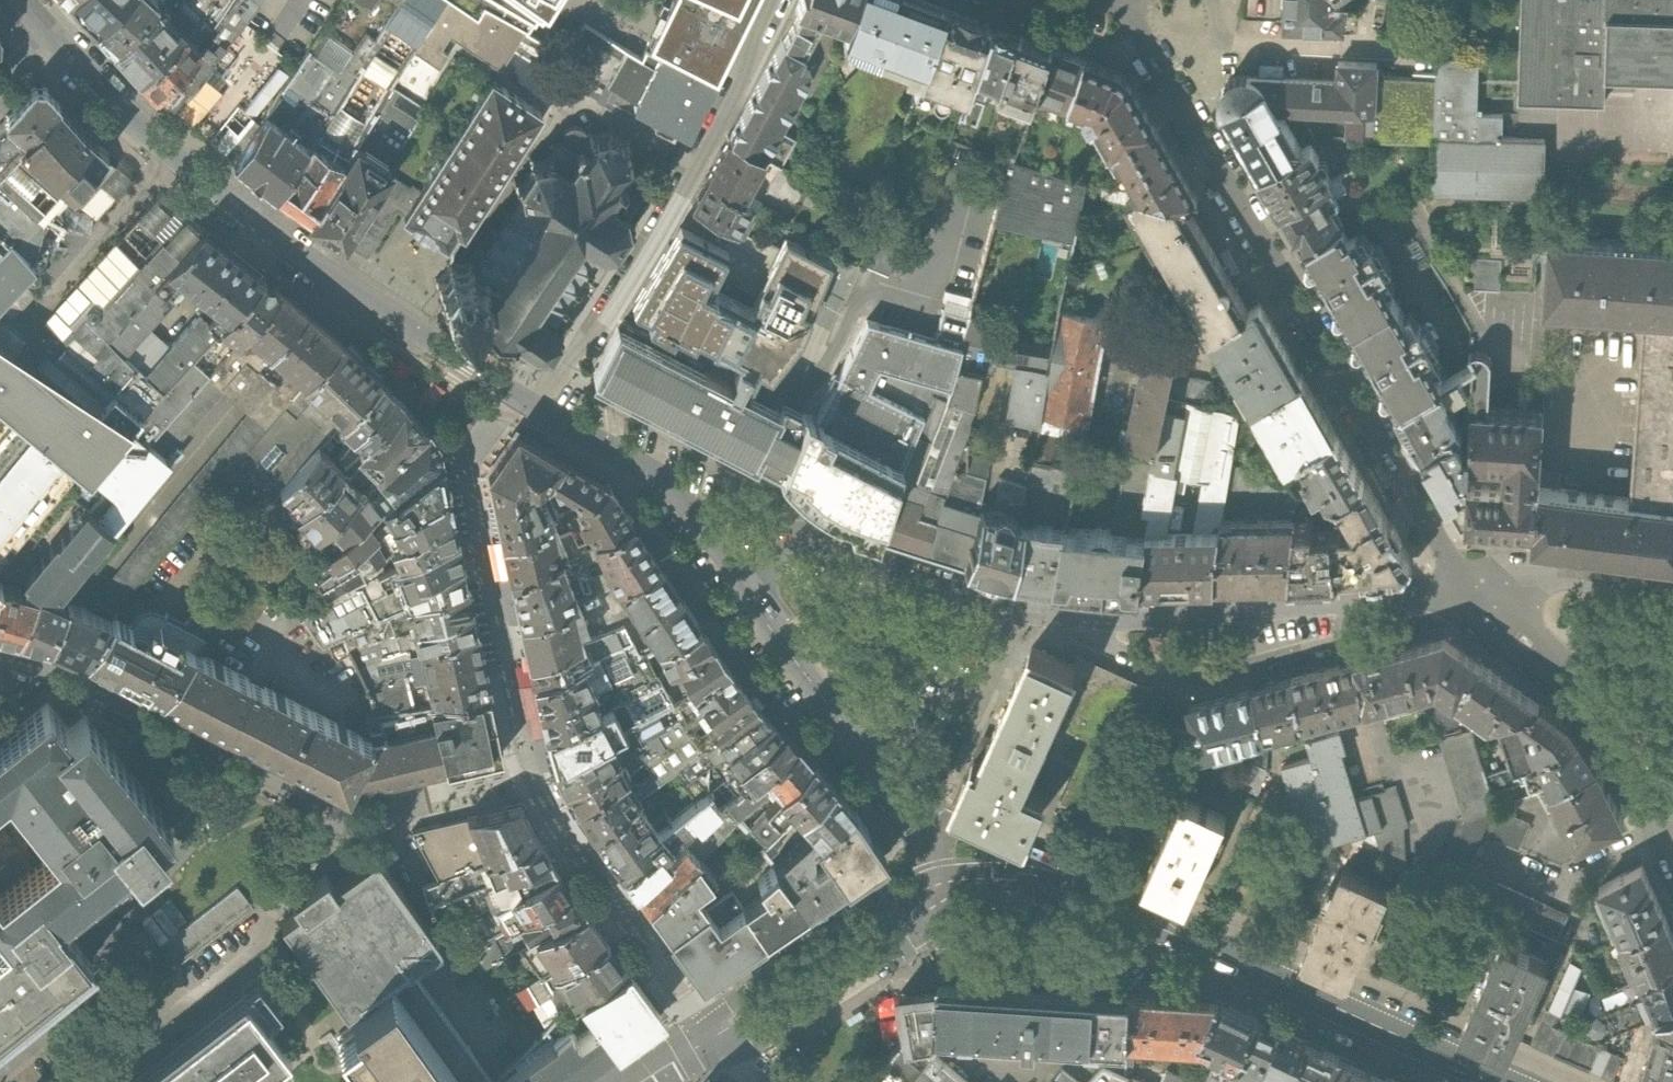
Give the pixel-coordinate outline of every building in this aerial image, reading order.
[(96,29),(122,0),(70,0),(96,29)] [(114,49),(160,0),(122,0),(96,29),(114,49)] [(184,35),(200,16),(186,3),(189,0),(160,0),(114,49),(141,79),(184,35)] [(186,3),(200,16),(184,35),(141,79),(157,95),(197,52),(200,49),(215,27),(234,0),(189,0),(186,3)] [(213,61),(246,20),(262,0),(234,0),(215,27),(200,49),(213,61)] [(487,6),(480,17),(453,0),(447,0),(417,48),(440,63),(449,50),(441,45),(450,32),(501,65),(524,28),(506,17),(487,6)] [(534,22),(548,0),(495,0),(534,22)] [(650,38),(714,71),(731,37),(750,0),(666,0),(647,37),(650,38)] [(781,38),(797,47),(814,17),(830,22),(846,28),(856,0),(798,0),(795,9),(797,10),(781,38)] [(846,28),(845,33),(851,35),(857,37),(853,48),(875,56),(878,49),(895,0),(856,0),(846,28)] [(878,49),(922,65),(942,6),(925,0),(895,0),(878,49)] [(1286,19),(1344,22),(1344,12),(1345,0),(1287,0),(1286,19)] [(1521,76),(1520,95),(1605,98),(1606,76),(1669,78),(1670,73),(1672,73),(1672,0),(1523,0),(1521,76)] [(942,6),(922,65),(917,78),(933,84),(930,92),(931,97),(935,100),(941,100),(945,97),(948,89),(962,94),(988,23),(964,14),(942,6)] [(584,23),(565,57),(605,80),(624,46),(584,23)] [(1004,29),(988,23),(962,94),(956,112),(974,118),(985,86),(1001,92),(1021,35),(1004,29)] [(352,52),(321,32),(295,71),(283,88),(266,113),(310,141),(356,70),(376,39),(365,32),(352,52)] [(1037,41),(1021,35),(1001,92),(1000,93),(1033,105),(1037,94),(1054,47),(1037,41)] [(714,71),(650,38),(644,48),(640,56),(624,46),(605,80),(635,97),(633,101),(687,128),(716,72),(714,71)] [(797,47),(781,38),(741,110),(727,135),(778,162),(794,134),(779,126),(802,85),(809,67),(797,61),(803,50),(797,47)] [(1054,47),(1037,94),(1070,106),(1087,59),(1069,52),(1054,47)] [(157,95),(171,109),(213,61),(200,49),(197,52),(157,95)] [(1479,59),(1437,52),(1436,78),(1435,133),(1503,136),(1504,112),(1478,111),(1479,75),(1479,59)] [(1087,59),(1070,106),(1069,109),(1086,116),(1092,126),(1098,123),(1114,149),(1156,125),(1130,80),(1125,72),(1087,59)] [(1221,104),(1222,109),(1261,174),(1302,150),(1276,106),(1348,109),(1375,111),(1376,75),(1376,64),(1339,61),(1339,80),(1249,75),(1243,75),(1235,77),(1229,80),(1225,85),(1222,89),(1221,95),(1220,99),(1221,104)] [(384,98),(388,90),(356,70),(310,141),(345,166),(366,133),(387,100),(384,98)] [(1375,111),(1374,139),(1435,139),(1435,133),(1436,78),(1376,75),(1375,111)] [(443,242),(451,247),(540,111),(491,79),(420,189),(403,214),(403,215),(410,220),(410,221),(423,229),(436,237),(436,236),(444,241),(443,242)] [(59,103),(44,87),(39,87),(35,87),(0,126),(0,166),(21,144),(59,103)] [(366,133),(397,153),(418,120),(387,100),(366,133)] [(83,130),(59,103),(21,144),(69,187),(42,217),(46,220),(48,217),(93,167),(108,152),(83,130)] [(1375,111),(1348,109),(1347,137),(1362,139),(1374,139),(1375,111)] [(310,141),(266,113),(233,162),(252,177),(275,194),(310,141)] [(607,130),(592,133),(590,129),(586,132),(585,129),(583,127),(581,126),(578,124),(576,124),(573,124),(570,124),(568,125),(566,126),(564,128),(562,131),(563,140),(557,141),(550,150),(549,150),(545,156),(535,158),(529,154),(528,155),(531,160),(519,178),(513,178),(512,181),(518,182),(520,193),(509,210),(504,207),(503,210),(507,213),(497,228),(493,225),(491,228),(495,231),(484,246),(480,243),(478,246),(476,245),(469,256),(467,259),(451,262),(449,259),(446,261),(448,264),(439,278),(435,278),(434,281),(439,282),(441,299),(438,300),(440,304),(443,302),(457,311),(457,315),(461,315),(461,311),(465,312),(466,312),(465,314),(467,316),(465,319),(468,320),(470,318),(488,329),(504,340),(503,343),(504,344),(506,342),(509,344),(511,341),(509,340),(512,335),(529,347),(527,349),(531,351),(533,348),(547,349),(548,352),(552,351),(550,347),(558,336),(562,336),(562,332),(558,332),(552,319),(563,304),(567,307),(569,303),(565,300),(575,285),(579,288),(581,285),(577,282),(587,267),(591,270),(593,267),(589,264),(600,247),(612,245),(614,249),(618,247),(615,242),(627,225),(633,225),(633,222),(628,221),(625,209),(638,191),(643,190),(643,186),(637,187),(623,178),(624,177),(623,172),(622,172),(628,163),(632,163),(633,159),(630,158),(627,143),(630,141),(627,137),(624,139),(612,130),(612,126),(608,126),(607,130)] [(1156,125),(1114,149),(1138,190),(1183,198),(1190,199),(1198,196),(1167,144),(1156,125)] [(387,173),(390,168),(388,167),(397,153),(366,133),(345,166),(310,219),(310,220),(309,221),(326,232),(343,243),(345,240),(387,173)] [(1546,137),(1503,136),(1435,133),(1435,139),(1434,186),(1544,189),(1546,137)] [(778,162),(727,135),(706,173),(748,197),(755,201),(778,162)] [(310,219),(345,166),(310,141),(275,194),(292,207),(310,219)] [(0,166),(0,232),(9,241),(26,272),(28,271),(31,263),(37,237),(41,227),(46,220),(42,217),(69,187),(21,144),(0,166)] [(1281,209),(1333,178),(1313,144),(1302,150),(1261,174),(1281,209)] [(1048,168),(1008,155),(992,217),(1075,234),(1086,180),(1048,168)] [(387,173),(345,240),(360,249),(363,244),(371,249),(397,210),(403,214),(420,189),(412,184),(410,187),(387,173)] [(748,197),(706,173),(691,200),(733,223),(748,197)] [(1281,209),(1303,245),(1342,222),(1328,198),(1347,187),(1340,175),(1333,178),(1281,209)] [(1138,190),(1127,198),(1192,311),(1167,326),(1180,349),(1217,327),(1249,309),(1224,266),(1194,214),(1183,198),(1138,190)] [(130,428),(162,389),(145,374),(122,354),(106,339),(155,284),(201,231),(183,217),(146,258),(148,260),(98,315),(98,309),(96,306),(91,305),(86,307),(84,311),(85,315),(87,318),(75,330),(102,353),(95,362),(120,384),(96,412),(71,392),(62,403),(54,396),(20,369),(0,353),(0,404),(5,408),(22,422),(79,469),(90,478),(130,428)] [(671,322),(708,340),(731,295),(707,282),(726,244),(679,221),(657,259),(631,302),(648,310),(645,315),(669,326),(671,322)] [(1342,222),(1303,245),(1312,260),(1351,328),(1396,301),(1381,273),(1388,269),(1373,243),(1365,247),(1357,235),(1351,238),(1342,222)] [(201,294),(206,298),(195,311),(199,314),(167,350),(145,374),(162,389),(218,328),(261,277),(232,255),(205,234),(201,231),(155,284),(171,299),(176,303),(190,286),(201,294)] [(9,241),(0,232),(0,251),(9,241)] [(757,365),(769,371),(800,332),(830,260),(784,236),(750,304),(731,295),(708,340),(740,357),(757,365)] [(1645,316),(1672,317),(1672,246),(1549,239),(1545,309),(1645,316)] [(26,272),(9,241),(0,251),(0,300),(26,272)] [(1502,257),(1478,255),(1476,287),(1500,288),(1502,257)] [(277,289),(261,277),(218,328),(162,389),(130,428),(146,440),(205,375),(229,347),(277,289)] [(171,299),(155,284),(106,339),(122,354),(144,330),(171,299)] [(291,370),(305,382),(340,342),(277,289),(229,347),(256,370),(273,350),(281,357),(278,360),(291,370)] [(1396,301),(1351,328),(1356,337),(1353,339),(1353,342),(1354,345),(1357,346),(1360,345),(1399,408),(1444,381),(1428,353),(1435,349),(1420,323),(1412,327),(1396,301)] [(1249,309),(1217,327),(1231,351),(1225,355),(1254,405),(1304,376),(1274,325),(1260,302),(1249,309)] [(1040,420),(1039,425),(1057,428),(1087,434),(1093,404),(1110,315),(1061,306),(1053,342),(1049,365),(1040,420)] [(896,472),(897,472),(932,392),(945,397),(955,365),(954,365),(959,348),(967,314),(942,307),(934,337),(865,317),(816,415),(896,472)] [(993,316),(968,312),(967,314),(959,348),(954,365),(955,365),(977,369),(989,370),(992,359),(993,350),(992,349),(993,341),(990,341),(991,332),(993,316)] [(1645,316),(1631,496),(1538,485),(1534,526),(1534,543),(1557,545),(1608,551),(1653,557),(1672,559),(1672,317),(1645,316)] [(618,326),(617,326),(592,374),(594,375),(595,373),(683,417),(752,453),(751,454),(753,455),(766,462),(779,469),(804,409),(793,403),(782,398),(778,406),(744,389),(728,381),(704,369),(702,372),(617,328),(618,326)] [(167,350),(144,330),(122,354),(145,374),(167,350)] [(1053,342),(991,332),(990,341),(993,341),(992,349),(993,350),(992,359),(1017,363),(1017,362),(1017,361),(1049,365),(1053,342)] [(344,418),(379,380),(340,342),(305,382),(304,383),(344,418)] [(256,370),(229,347),(205,375),(222,390),(221,392),(247,414),(247,413),(265,428),(304,383),(305,382),(291,370),(277,387),(256,370)] [(1534,526),(1538,485),(1544,409),(1520,407),(1490,405),(1492,361),(1490,357),(1488,355),(1485,352),(1482,351),(1479,350),(1475,351),(1472,352),(1469,354),(1475,362),(1471,419),(1469,459),(1505,462),(1504,485),(1467,482),(1466,522),(1534,526)] [(1174,358),(1146,352),(1132,419),(1125,419),(1120,438),(1155,445),(1174,358)] [(757,365),(740,357),(732,371),(733,371),(728,381),(744,389),(748,379),(750,380),(757,365)] [(1014,415),(1040,420),(1049,365),(1017,361),(1017,362),(1017,363),(1009,414),(1009,415),(1013,416),(1014,415)] [(977,369),(955,365),(945,397),(932,392),(897,472),(906,475),(903,491),(915,495),(911,509),(916,511),(917,509),(932,514),(971,526),(976,505),(983,475),(989,452),(986,451),(986,427),(966,424),(966,416),(971,403),(977,369)] [(1444,381),(1399,408),(1423,449),(1463,425),(1446,398),(1449,391),(1456,393),(1468,386),(1460,371),(1444,381)] [(1172,372),(1168,395),(1194,400),(1206,403),(1211,379),(1172,372)] [(205,375),(146,440),(165,457),(221,392),(222,390),(205,375)] [(1304,376),(1254,405),(1253,406),(1286,462),(1337,432),(1318,402),(1304,376)] [(352,435),(391,391),(379,380),(344,418),(330,433),(337,440),(343,440),(349,432),(352,435)] [(304,383),(265,428),(212,494),(247,526),(280,488),(319,445),(330,433),(344,418),(304,383)] [(391,391),(352,435),(360,442),(365,446),(403,403),(391,391)] [(1231,463),(1240,414),(1206,403),(1194,400),(1168,395),(1156,451),(1144,507),(1151,509),(1148,529),(1166,528),(1177,473),(1204,478),(1194,527),(1219,527),(1221,520),(1225,494),(1231,463)] [(377,475),(426,429),(403,403),(365,446),(344,465),(340,469),(298,514),(316,533),(326,523),(362,489),(377,475)] [(804,409),(779,469),(778,472),(783,479),(795,490),(807,500),(818,508),(826,512),(836,517),(837,516),(850,520),(848,527),(876,536),(896,472),(816,415),(804,409)] [(117,611),(212,494),(265,428),(247,413),(247,414),(98,595),(117,611)] [(1471,419),(1463,425),(1423,449),(1444,484),(1466,522),(1467,482),(1469,459),(1471,419)] [(79,469),(22,422),(0,449),(0,565),(79,469)] [(1033,457),(1050,461),(1057,428),(1039,425),(1033,457)] [(165,457),(146,440),(130,428),(90,478),(74,497),(85,506),(111,527),(112,528),(168,461),(165,457)] [(426,429),(377,475),(395,498),(441,462),(437,443),(426,429)] [(610,487),(609,486),(516,431),(487,473),(493,502),(533,485),(551,477),(557,489),(562,487),(584,501),(610,487)] [(1338,495),(1338,496),(1365,480),(1349,454),(1337,432),(1286,462),(1272,470),(1273,471),(1282,482),(1305,468),(1316,488),(1324,484),(1329,492),(1338,495)] [(335,455),(344,465),(365,446),(360,442),(353,448),(348,442),(335,455)] [(280,488),(302,510),(340,469),(319,445),(280,488)] [(1130,445),(1113,529),(1147,529),(1148,529),(1151,509),(1144,507),(1156,451),(1130,445)] [(1033,457),(1032,457),(1027,482),(1071,491),(1075,466),(1050,461),(1033,457)] [(394,522),(447,492),(441,462),(395,498),(383,507),(389,515),(394,522)] [(1273,471),(1231,463),(1225,494),(1242,493),(1253,494),(1265,496),(1275,501),(1295,512),(1297,499),(1282,482),(1273,471)] [(906,475),(897,472),(896,472),(876,536),(897,543),(922,550),(932,514),(917,509),(916,511),(911,509),(915,495),(903,491),(906,475)] [(1020,519),(1027,483),(1000,474),(992,510),(1020,519)] [(1343,526),(1331,526),(1337,576),(1372,572),(1404,569),(1410,557),(1365,480),(1338,496),(1356,527),(1349,527),(1344,527),(1343,526)] [(493,502),(501,540),(548,520),(533,485),(493,502)] [(593,540),(593,539),(598,537),(631,522),(610,487),(584,501),(575,505),(581,516),(578,518),(584,530),(587,528),(593,540)] [(343,542),(366,522),(379,510),(362,489),(326,523),(332,530),(328,531),(313,545),(320,553),(317,555),(315,554),(300,568),(307,574),(343,542)] [(452,515),(447,492),(394,522),(390,525),(402,541),(452,515)] [(1356,527),(1338,496),(1328,502),(1330,519),(1342,515),(1349,527),(1356,527)] [(976,505),(971,526),(962,563),(961,564),(966,566),(970,568),(980,574),(986,576),(991,576),(996,576),(1003,576),(1008,577),(1019,522),(1020,519),(992,510),(976,505)] [(49,644),(67,603),(50,596),(52,592),(59,593),(111,527),(85,506),(25,579),(26,581),(23,590),(2,586),(0,588),(0,632),(49,644)] [(971,526),(932,514),(922,550),(962,563),(971,526)] [(371,528),(366,522),(343,542),(307,574),(315,584),(390,525),(394,522),(389,515),(371,528)] [(453,541),(457,540),(452,515),(402,541),(392,548),(399,563),(418,555),(453,541)] [(1313,518),(1295,519),(1293,533),(1290,579),(1313,577),(1337,576),(1331,526),(1313,527),(1313,518)] [(501,540),(508,576),(559,554),(566,551),(551,519),(548,521),(548,520),(501,540)] [(1221,520),(1219,527),(1216,541),(1214,579),(1238,579),(1267,578),(1290,579),(1293,533),(1295,519),(1221,520)] [(613,585),(615,584),(659,564),(631,522),(598,537),(593,539),(607,570),(613,585)] [(1065,526),(1019,522),(1008,577),(1013,578),(1055,582),(1065,526)] [(402,541),(390,525),(315,584),(318,588),(321,592),(363,566),(376,557),(392,548),(402,541)] [(1093,529),(1065,526),(1055,582),(1103,586),(1140,589),(1141,582),(1138,582),(1147,529),(1113,529),(1108,527),(1103,526),(1098,526),(1093,529)] [(1216,541),(1219,527),(1194,527),(1166,528),(1148,529),(1147,529),(1138,582),(1141,582),(1166,581),(1214,579),(1216,541)] [(299,548),(281,531),(268,545),(274,550),(280,555),(289,558),(299,548)] [(418,555),(399,563),(383,571),(377,574),(371,577),(365,580),(327,602),(337,617),(400,585),(462,563),(457,540),(453,541),(418,555)] [(559,554),(508,576),(519,622),(576,599),(559,554)] [(363,566),(321,592),(327,602),(365,580),(371,577),(377,574),(383,571),(376,557),(363,566)] [(400,585),(408,605),(433,596),(466,586),(462,563),(400,585)] [(619,591),(623,598),(657,648),(700,626),(666,575),(662,570),(659,564),(615,584),(619,591)] [(607,570),(591,577),(597,591),(609,586),(609,587),(613,585),(607,570)] [(221,620),(216,627),(237,645),(270,601),(253,578),(221,620)] [(322,648),(327,646),(389,616),(408,605),(400,585),(337,617),(327,602),(303,620),(322,648)] [(382,628),(386,639),(419,627),(471,611),(466,586),(433,596),(408,605),(389,616),(391,626),(382,628)] [(49,644),(85,659),(114,616),(117,611),(98,595),(92,612),(68,601),(67,603),(49,644)] [(519,622),(528,663),(582,643),(575,627),(585,622),(576,599),(519,622)] [(185,622),(168,613),(165,617),(206,639),(216,627),(221,620),(199,603),(185,622)] [(94,664),(161,698),(195,652),(206,639),(165,617),(168,613),(166,612),(164,615),(155,611),(145,612),(138,615),(129,625),(124,622),(114,616),(85,659),(94,664)] [(475,630),(471,611),(419,627),(386,639),(350,653),(357,667),(409,648),(475,630)] [(391,626),(389,616),(327,646),(334,660),(350,653),(386,639),(382,628),(391,626)] [(700,626),(657,648),(667,669),(676,664),(701,653),(712,645),(700,626)] [(437,704),(489,694),(475,630),(409,648),(415,675),(426,673),(434,704),(437,704)] [(1443,693),(1454,702),(1481,661),(1445,635),(1432,639),(1406,647),(1418,692),(1441,686),(1443,693)] [(590,660),(540,682),(533,684),(545,736),(660,681),(656,675),(655,675),(644,654),(639,656),(631,640),(590,660)] [(582,643),(528,663),(533,684),(540,682),(590,660),(582,643)] [(1075,664),(1031,644),(1010,693),(980,758),(1030,780),(1046,746),(1081,667),(1075,664)] [(701,653),(676,664),(685,685),(692,694),(729,670),(712,645),(701,653)] [(1376,654),(1356,660),(1366,706),(1418,692),(1406,647),(1376,654)] [(395,712),(434,704),(426,673),(415,675),(409,648),(357,667),(368,687),(375,715),(395,712)] [(161,698),(223,731),(249,680),(195,652),(161,698)] [(1081,667),(1046,746),(1078,760),(1061,797),(1088,808),(1133,708),(1153,717),(1164,692),(1106,666),(1078,654),(1075,664),(1081,667)] [(1312,671),(1290,677),(1302,722),(1319,718),(1366,706),(1356,660),(1312,671)] [(1507,680),(1481,661),(1454,702),(1486,724),(1500,719),(1540,704),(1507,680)] [(700,706),(737,680),(729,670),(692,694),(700,706)] [(1274,681),(1252,687),(1265,736),(1303,726),(1302,722),(1290,677),(1274,681)] [(230,734),(285,762),(310,712),(257,684),(249,680),(223,731),(230,734)] [(749,697),(737,680),(700,706),(715,725),(749,697)] [(554,768),(628,727),(672,703),(660,681),(545,736),(554,768)] [(1217,696),(1189,703),(1201,752),(1215,749),(1216,751),(1241,744),(1240,742),(1255,738),(1265,736),(1252,687),(1217,696)] [(446,769),(502,755),(489,694),(437,704),(441,719),(434,721),(438,734),(446,769)] [(94,959),(58,915),(140,851),(144,856),(174,832),(169,826),(181,817),(93,707),(74,722),(53,696),(0,739),(0,790),(6,786),(57,850),(30,871),(0,897),(0,1035),(94,959)] [(758,708),(749,697),(715,725),(710,729),(717,739),(758,708)] [(395,712),(375,715),(379,730),(370,733),(373,744),(387,740),(389,747),(438,734),(434,721),(441,719),(437,704),(434,704),(395,712)] [(1540,704),(1500,719),(1516,764),(1563,748),(1577,738),(1569,727),(1562,720),(1556,716),(1540,704)] [(768,718),(758,708),(717,739),(677,768),(686,780),(713,760),(768,718)] [(285,762),(347,794),(373,744),(310,712),(285,762)] [(781,732),(768,718),(713,760),(727,775),(749,758),(750,758),(781,732)] [(1381,824),(1371,792),(1371,791),(1355,795),(1341,749),(1345,748),(1338,727),(1323,730),(1319,718),(1302,722),(1303,726),(1311,754),(1282,763),(1301,835),(1295,847),(1324,860),(1334,837),(1374,826),(1381,824)] [(554,768),(563,787),(616,755),(637,743),(628,727),(554,768)] [(785,729),(781,732),(750,758),(749,758),(727,775),(721,780),(734,795),(780,756),(795,741),(785,729)] [(1441,739),(1465,813),(1492,807),(1493,807),(1496,806),(1491,790),(1485,774),(1472,731),(1441,739)] [(347,794),(446,769),(438,734),(389,747),(387,740),(373,744),(347,794)] [(1241,784),(1258,791),(1266,770),(1267,747),(1265,736),(1255,738),(1254,762),(1251,761),(1241,784)] [(1516,764),(1485,774),(1491,790),(1530,777),(1531,780),(1546,774),(1550,787),(1558,785),(1596,768),(1583,748),(1577,738),(1563,748),(1516,764)] [(810,759),(795,741),(780,756),(734,795),(734,796),(727,802),(737,814),(765,790),(765,787),(761,783),(768,777),(780,791),(810,759)] [(563,787),(575,807),(620,777),(625,773),(624,771),(616,755),(563,787)] [(1030,780),(980,758),(975,756),(955,799),(960,801),(1026,832),(1046,788),(1030,780)] [(830,782),(810,759),(780,791),(764,808),(776,819),(784,810),(784,802),(798,815),(830,782)] [(1558,785),(1550,787),(1557,803),(1556,804),(1576,844),(1622,822),(1607,791),(1596,768),(1558,785)] [(575,807),(591,831),(633,799),(635,798),(620,777),(575,807)] [(851,806),(830,782),(798,815),(810,829),(773,864),(784,878),(809,857),(810,850),(807,847),(819,836),(818,835),(850,806),(851,806)] [(1384,788),(1371,792),(1381,824),(1374,826),(1384,859),(1406,869),(1403,824),(1408,823),(1395,784),(1385,787),(1384,788)] [(622,873),(635,890),(669,857),(662,849),(694,822),(698,827),(718,808),(705,792),(656,831),(646,839),(653,847),(622,873)] [(1226,816),(1182,796),(1157,852),(1142,884),(1187,904),(1226,816)] [(656,831),(633,799),(591,831),(622,873),(653,847),(646,839),(656,831)] [(539,840),(521,804),(411,832),(438,881),(539,840)] [(809,857),(784,878),(805,908),(863,869),(883,855),(850,806),(818,835),(819,836),(807,847),(810,850),(809,857)] [(1492,807),(1465,813),(1460,815),(1430,881),(1454,891),(1481,832),(1492,807)] [(1493,807),(1492,807),(1481,832),(1518,849),(1529,825),(1493,807)] [(539,840),(438,881),(423,887),(429,906),(448,898),(548,857),(539,840)] [(635,890),(648,908),(672,885),(676,881),(695,861),(699,857),(683,843),(669,857),(635,890)] [(459,1028),(415,971),(443,945),(378,856),(335,883),(328,875),(307,889),(293,900),(301,912),(284,924),(353,1019),(337,1032),(373,1081),(494,1081),(459,1028)] [(556,871),(548,857),(448,898),(460,922),(509,896),(538,881),(556,871)] [(648,908),(669,937),(706,910),(694,894),(710,881),(695,861),(676,881),(672,885),(648,908)] [(783,924),(805,908),(784,878),(773,864),(756,879),(764,891),(741,907),(762,938),(783,924)] [(1642,865),(1599,887),(1622,937),(1667,921),(1653,889),(1642,865)] [(124,866),(82,905),(99,922),(140,884),(124,866)] [(1327,901),(1302,957),(1346,976),(1357,952),(1371,921),(1378,924),(1385,908),(1378,905),(1385,888),(1341,869),(1334,885),(1327,883),(1320,898),(1327,901)] [(570,893),(556,871),(538,881),(509,896),(460,922),(473,945),(493,935),(570,893)] [(235,881),(160,937),(176,959),(254,901),(235,881)] [(1497,882),(1486,906),(1557,938),(1567,914),(1497,882)] [(701,980),(762,938),(741,907),(731,892),(706,910),(669,937),(701,980)] [(585,913),(570,893),(493,935),(473,945),(479,956),(474,958),(477,967),(483,964),(585,913)] [(606,940),(585,913),(483,964),(501,997),(606,940)] [(1667,921),(1622,937),(1639,979),(1641,978),(1672,965),(1672,934),(1667,921)] [(627,967),(606,940),(501,997),(507,1007),(538,1037),(543,1032),(569,1001),(580,995),(627,967)] [(1495,958),(1486,978),(1531,997),(1547,961),(1503,941),(1495,958)] [(1641,978),(1657,1014),(1672,1007),(1672,965),(1641,978)] [(627,967),(580,995),(615,1041),(659,1010),(627,967)] [(1513,1036),(1531,997),(1486,978),(1473,1005),(1463,1029),(1507,1049),(1513,1036)] [(1640,997),(1606,1010),(1614,1032),(1635,1024),(1636,1023),(1657,1014),(1641,978),(1639,979),(1634,981),(1640,997)] [(975,1041),(975,1031),(1025,1034),(1025,1044),(1038,1045),(1038,1034),(1080,1037),(1088,1037),(1088,1043),(1099,1043),(1101,1043),(1101,1038),(1127,1039),(1130,994),(1101,992),(1083,991),(1033,988),(969,984),(938,983),(938,987),(936,1028),(962,1030),(961,1041),(975,1041)] [(932,988),(899,992),(904,1016),(908,1040),(909,1044),(890,1060),(892,1061),(888,1065),(909,1081),(934,1052),(935,1051),(936,1028),(938,987),(932,988)] [(246,1079),(287,1048),(245,994),(132,1081),(243,1081),(246,1079)] [(1215,998),(1130,994),(1127,1039),(1127,1040),(1160,1042),(1160,1036),(1169,1036),(1170,1042),(1202,1044),(1211,1047),(1218,1031),(1206,1026),(1218,999),(1215,998)] [(543,1032),(571,1073),(615,1041),(580,995),(569,1001),(543,1032)] [(1228,1080),(1239,1056),(1238,1056),(1256,1017),(1218,999),(1206,1026),(1218,1031),(1211,1047),(1220,1052),(1216,1056),(1215,1057),(1203,1081),(1227,1081),(1228,1080)] [(1612,1080),(1623,1057),(1553,1025),(1559,1013),(1546,1007),(1530,1043),(1612,1080)] [(1672,1057),(1672,1007),(1657,1014),(1659,1019),(1650,1051),(1672,1057)] [(1256,1017),(1238,1056),(1239,1056),(1228,1080),(1227,1081),(1235,1081),(1236,1080),(1241,1081),(1256,1081),(1280,1028),(1256,1017)] [(1280,1028),(1256,1081),(1274,1081),(1273,1080),(1271,1079),(1273,1074),(1289,1081),(1306,1040),(1280,1028)] [(543,1032),(538,1037),(517,1054),(512,1059),(496,1074),(495,1081),(559,1081),(571,1073),(543,1032)] [(1101,1043),(1099,1043),(1098,1062),(1105,1066),(1125,1075),(1127,1040),(1127,1039),(1101,1038),(1101,1043)] [(1306,1040),(1289,1081),(1288,1081),(1362,1081),(1368,1069),(1369,1068),(1306,1040)] [(1650,1051),(1641,1081),(1672,1081),(1672,1057),(1650,1051)] [(934,1052),(909,1081),(910,1081),(970,1081),(934,1052)] [(1062,1067),(1051,1081),(1082,1081),(1062,1067)] [(1159,1081),(1187,1081),(1189,1078),(1167,1067),(1159,1081)] [(1398,1079),(1396,1081),(1381,1074),(1368,1069),(1362,1081),(1405,1081),(1398,1079)]
